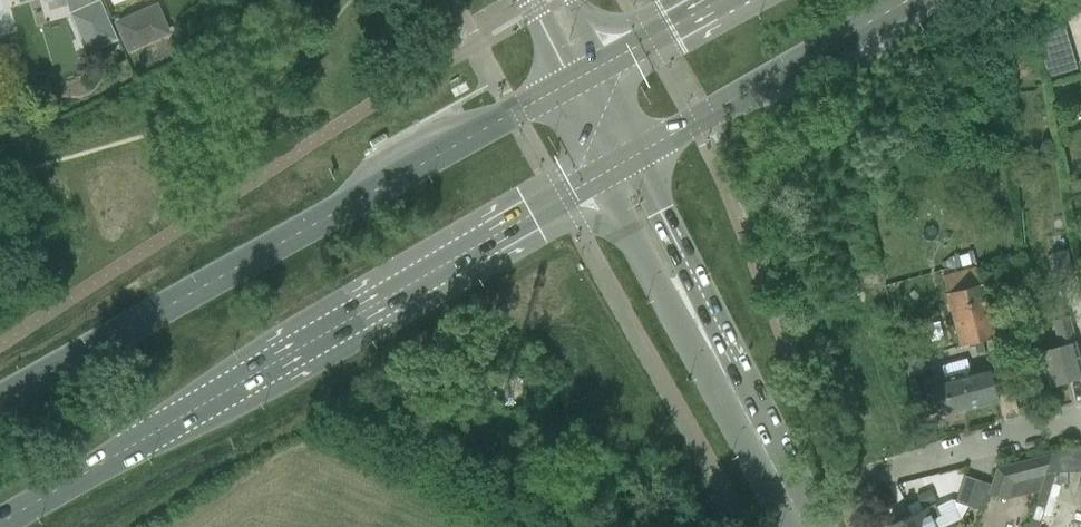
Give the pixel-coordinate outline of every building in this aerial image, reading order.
[(99,2),(74,13),(73,14),(88,49),(115,37),(99,2)] [(129,20),(118,24),(129,49),(168,32),(165,24),(155,29),(146,10),(128,18),(129,20)] [(1064,28),(1039,35),(1047,77),(1076,69),(1064,28)] [(1064,250),(1050,254),(1058,281),(1071,278),(1064,250)] [(942,275),(961,345),(995,335),(976,266),(942,275)] [(1040,350),(1044,364),(1050,385),(1080,377),(1080,365),(1078,354),(1068,317),(1053,321),(1059,344),(1040,350)] [(920,355),(903,359),(907,376),(924,371),(920,355)] [(928,381),(932,394),(938,416),(998,399),(989,365),(928,381)] [(1046,472),(1080,471),(1080,445),(1069,448),(1053,453),(1046,472)] [(990,484),(987,493),(994,495),(1008,500),(1008,499),(1040,491),(1043,483),(1046,472),(1053,453),(996,467),(990,484)] [(964,475),(955,502),(967,506),(968,506),(969,506),(977,480),(964,475)] [(969,506),(968,506),(981,511),(986,497),(987,493),(990,484),(977,480),(969,506)] [(929,490),(920,494),(925,505),(934,501),(929,490)] [(888,526),(944,526),(959,520),(967,506),(955,502),(955,501),(951,500),(937,506),(935,503),(911,514),(909,511),(909,512),(910,514),(888,524),(887,525),(888,526)]
